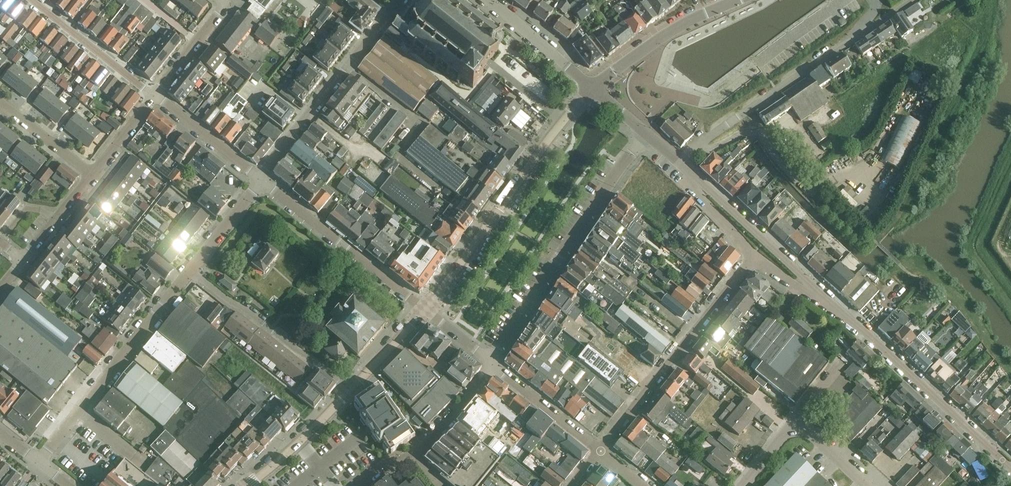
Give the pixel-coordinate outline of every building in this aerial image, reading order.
[(5,11),(0,17),(0,20),(1,21),(17,1),(15,0),(4,0),(0,5),(0,9),(1,8),(5,11)] [(55,6),(64,13),(74,0),(59,0),(55,6)] [(64,13),(73,20),(88,0),(74,0),(64,13)] [(110,28),(109,27),(105,33),(99,41),(108,48),(134,15),(141,6),(136,2),(134,0),(128,0),(124,5),(130,10),(127,13),(116,28),(113,25),(110,28)] [(163,10),(170,15),(173,11),(176,7),(172,4),(169,8),(167,6),(169,3),(165,0),(160,7),(163,10)] [(179,4),(188,11),(197,0),(182,0),(179,4)] [(188,11),(198,19),(208,6),(200,0),(197,0),(188,11)] [(248,4),(249,4),(249,3),(252,6),(246,13),(242,9),(239,12),(239,11),(234,17),(235,18),(215,42),(231,55),(251,29),(257,33),(255,35),(270,47),(281,34),(266,22),(263,25),(257,21),(274,0),(251,0),(248,4)] [(373,5),(366,0),(351,0),(348,5),(356,11),(356,12),(359,14),(350,26),(362,35),(381,11),(373,5)] [(392,28),(406,39),(414,45),(412,47),(414,48),(415,46),(424,54),(423,55),(425,57),(427,53),(437,61),(434,65),(436,66),(438,64),(447,72),(446,74),(448,75),(451,72),(460,79),(457,82),(458,84),(461,80),(473,89),(473,88),(473,89),(481,79),(483,76),(480,73),(499,50),(497,48),(503,40),(503,35),(500,32),(503,28),(501,27),(498,31),(489,23),(492,20),(490,18),(489,20),(479,12),(480,10),(478,9),(475,13),(466,5),(468,1),(467,0),(466,0),(465,2),(463,0),(414,0),(392,28)] [(527,10),(532,4),(534,0),(517,0),(515,3),(526,12),(527,10)] [(556,9),(565,16),(570,9),(563,0),(556,9)] [(634,37),(647,28),(625,0),(612,9),(619,18),(623,22),(634,37)] [(657,19),(642,0),(625,0),(647,28),(657,19)] [(657,19),(670,10),(663,0),(642,0),(657,19)] [(670,10),(680,2),(678,0),(663,0),(670,10)] [(15,22),(26,9),(17,1),(1,21),(5,24),(10,18),(15,22)] [(328,8),(336,15),(341,9),(333,2),(328,8)] [(583,3),(572,11),(581,22),(592,13),(583,3)] [(540,7),(533,15),(545,24),(553,13),(542,4),(540,7)] [(78,24),(87,31),(101,13),(92,6),(84,16),(78,24)] [(138,19),(145,9),(141,6),(134,15),(138,19)] [(909,8),(904,11),(908,17),(913,14),(909,8)] [(138,19),(142,22),(149,12),(145,9),(138,19)] [(327,9),(322,15),(328,20),(333,13),(327,9)] [(947,14),(953,20),(958,14),(952,9),(947,14)] [(25,29),(20,35),(22,37),(38,18),(29,11),(23,19),(19,24),(25,29)] [(87,31),(96,38),(102,30),(106,25),(100,21),(106,13),(103,11),(101,13),(87,31)] [(179,16),(173,11),(170,15),(176,20),(179,16)] [(108,48),(118,55),(128,42),(123,39),(128,32),(132,34),(140,23),(145,27),(152,18),(154,16),(149,12),(142,22),(138,19),(134,15),(108,48)] [(890,22),(896,30),(902,39),(913,31),(902,14),(890,22)] [(17,45),(13,49),(18,53),(27,41),(32,45),(47,25),(38,18),(22,37),(17,45)] [(145,28),(150,32),(157,22),(153,19),(153,18),(152,18),(145,27),(146,28),(145,28)] [(568,41),(576,30),(570,27),(572,24),(563,18),(560,23),(554,30),(568,41)] [(623,22),(619,18),(615,21),(620,27),(609,35),(620,49),(634,37),(623,22)] [(333,34),(348,46),(355,38),(350,34),(353,30),(339,19),(332,28),(335,31),(333,34)] [(0,38),(0,39),(6,44),(10,39),(19,28),(12,23),(0,38)] [(873,34),(880,45),(881,44),(896,34),(888,23),(873,34)] [(193,24),(188,30),(192,33),(197,27),(193,24)] [(603,49),(609,57),(620,49),(609,35),(603,27),(591,35),(603,49)] [(44,46),(40,51),(44,54),(59,35),(50,28),(41,39),(38,42),(44,46)] [(392,28),(385,37),(398,49),(406,39),(392,28)] [(167,30),(161,38),(175,50),(182,42),(167,30)] [(602,59),(596,51),(585,38),(583,40),(576,30),(568,41),(574,48),(573,48),(589,69),(602,59)] [(333,34),(326,43),(341,55),(348,46),(333,34)] [(878,46),(880,45),(873,34),(864,40),(871,51),(878,46)] [(68,42),(59,35),(44,54),(39,60),(49,69),(56,60),(48,54),(51,51),(57,56),(68,42)] [(438,81),(426,71),(414,62),(404,54),(398,49),(385,37),(372,53),(425,97),(438,81)] [(169,58),(175,50),(161,38),(154,46),(169,58)] [(10,39),(6,44),(13,49),(17,45),(14,43),(10,39)] [(862,57),(871,51),(864,40),(854,46),(862,57)] [(326,43),(320,51),(335,63),(341,55),(326,43)] [(80,51),(71,44),(65,52),(60,59),(69,66),(80,51)] [(163,65),(169,58),(154,46),(148,54),(163,65)] [(199,62),(215,75),(227,59),(211,47),(199,62)] [(131,50),(123,60),(128,63),(135,54),(131,50)] [(78,73),(83,66),(89,58),(80,51),(69,66),(66,70),(70,74),(74,69),(78,73)] [(328,72),(335,63),(320,51),(313,60),(320,66),(328,72)] [(28,52),(24,58),(29,62),(34,66),(38,60),(28,52)] [(12,62),(16,57),(12,53),(8,58),(12,62)] [(411,113),(425,97),(372,53),(358,69),(411,113)] [(16,57),(12,62),(16,65),(23,57),(18,54),(16,57)] [(142,62),(157,73),(163,65),(148,54),(142,62)] [(847,63),(842,55),(825,66),(833,80),(851,68),(847,63)] [(227,64),(248,81),(254,73),(255,74),(262,66),(258,63),(254,67),(246,60),(242,64),(233,56),(227,64)] [(317,66),(312,63),(305,57),(301,62),(308,67),(301,75),(316,87),(323,78),(313,71),(317,66)] [(86,87),(87,87),(101,68),(92,61),(86,69),(82,74),(87,78),(80,87),(84,90),(84,89),(86,87)] [(187,69),(200,79),(207,71),(194,61),(187,69)] [(29,62),(25,67),(30,71),(34,66),(29,62)] [(136,70),(150,81),(157,73),(142,62),(136,70)] [(282,70),(286,73),(290,67),(287,64),(282,70)] [(15,89),(27,75),(15,65),(3,80),(15,89)] [(91,90),(95,85),(100,89),(104,83),(110,75),(101,68),(87,87),(91,90)] [(46,75),(50,78),(55,72),(51,69),(46,75)] [(181,77),(194,88),(200,79),(187,69),(181,77)] [(830,82),(827,77),(821,69),(810,76),(819,90),(830,82)] [(911,82),(916,71),(912,69),(906,80),(911,82)] [(255,74),(252,77),(259,83),(262,79),(255,74)] [(39,84),(27,75),(15,89),(27,99),(32,92),(39,84)] [(61,75),(55,83),(66,91),(71,84),(69,82),(67,85),(65,83),(67,80),(61,75)] [(294,84),(309,95),(316,87),(301,75),(294,84)] [(383,100),(361,82),(353,76),(348,82),(369,99),(371,96),(380,103),(383,100)] [(759,116),(766,126),(792,109),(801,122),(828,103),(819,90),(810,76),(782,95),(785,99),(759,116)] [(194,88),(181,77),(174,86),(187,96),(194,88)] [(108,96),(113,90),(119,82),(114,78),(104,92),(108,96)] [(309,95),(294,84),(290,80),(280,94),(292,104),(296,99),(303,104),(309,95)] [(369,99),(348,82),(343,89),(364,105),(369,99)] [(115,103),(120,107),(132,92),(123,85),(117,93),(107,105),(111,108),(115,103)] [(477,106),(474,111),(482,118),(486,113),(489,115),(500,102),(497,99),(502,94),(490,85),(475,104),(477,106)] [(167,94),(180,104),(187,96),(174,86),(167,94)] [(364,105),(343,89),(337,95),(359,112),(364,105)] [(477,136),(475,138),(486,148),(500,158),(512,167),(525,150),(523,149),(527,144),(526,141),(513,132),(510,132),(507,137),(497,130),(482,118),(474,111),(453,93),(452,95),(444,89),(435,100),(442,106),(442,107),(477,136)] [(46,114),(57,100),(46,90),(40,97),(34,105),(46,114)] [(132,92),(120,107),(125,111),(124,111),(121,116),(124,119),(140,98),(132,92)] [(195,116),(210,128),(235,97),(231,94),(217,111),(212,107),(209,111),(207,110),(210,105),(206,102),(195,116)] [(237,94),(235,97),(210,128),(219,136),(225,128),(231,121),(225,116),(229,111),(231,112),(242,98),(237,94)] [(359,112),(337,95),(332,101),(354,118),(359,112)] [(276,98),(263,114),(282,130),(295,113),(276,98)] [(75,99),(70,106),(75,109),(79,103),(75,99)] [(69,109),(57,100),(46,114),(58,124),(64,116),(69,109)] [(520,109),(508,100),(492,120),(504,129),(520,109)] [(354,118),(332,101),(327,108),(345,122),(348,125),(354,118)] [(189,111),(193,114),(199,106),(196,103),(195,103),(189,111)] [(248,103),(244,108),(247,111),(256,118),(260,114),(255,110),(256,109),(248,103)] [(364,136),(386,108),(382,104),(359,132),(364,136)] [(345,122),(327,108),(321,116),(329,122),(339,130),(345,122)] [(156,111),(146,123),(152,127),(147,132),(152,137),(166,119),(156,111)] [(407,118),(399,112),(395,117),(403,124),(407,118)] [(686,113),(683,116),(689,121),(692,118),(691,118),(686,113)] [(236,125),(242,117),(239,114),(221,137),(233,147),(238,141),(235,139),(242,130),(236,125)] [(65,129),(77,139),(88,125),(76,115),(65,129)] [(102,119),(107,123),(110,118),(106,115),(102,119)] [(403,124),(395,117),(390,122),(399,129),(403,124)] [(660,130),(671,139),(684,126),(683,125),(686,122),(680,117),(672,125),(668,121),(660,130)] [(922,127),(903,117),(881,161),(899,170),(922,127)] [(107,123),(109,125),(117,131),(121,126),(111,118),(110,118),(107,123)] [(152,137),(155,139),(157,140),(161,135),(168,141),(164,146),(167,148),(179,134),(174,130),(176,127),(166,119),(152,137)] [(503,180),(512,167),(500,158),(486,148),(475,138),(474,140),(458,126),(458,127),(450,120),(442,129),(450,135),(448,138),(478,161),(503,180)] [(98,129),(107,136),(112,129),(103,122),(98,129)] [(283,134),(275,127),(269,122),(264,128),(278,139),(283,134)] [(399,129),(390,122),(386,127),(395,134),(399,129)] [(314,124),(308,131),(316,138),(321,141),(325,137),(330,142),(333,139),(314,124)] [(819,144),(827,139),(817,124),(809,129),(819,144)] [(100,134),(88,125),(77,139),(89,148),(100,134)] [(470,180),(492,196),(503,180),(478,161),(448,138),(448,139),(431,125),(420,139),(470,180)] [(684,126),(671,139),(681,149),(694,135),(684,126)] [(352,127),(346,135),(351,139),(357,132),(357,131),(352,127)] [(382,151),(389,141),(395,134),(386,127),(373,144),(382,151)] [(274,145),(278,139),(264,128),(260,133),(264,137),(274,145)] [(406,139),(415,132),(412,128),(403,134),(406,139)] [(12,147),(18,139),(7,130),(0,138),(0,146),(8,153),(12,147)] [(366,139),(357,132),(351,139),(350,140),(360,146),(366,139)] [(307,133),(301,140),(314,151),(317,147),(325,153),(328,149),(315,139),(307,133)] [(257,166),(274,145),(264,137),(258,144),(244,134),(238,141),(233,147),(257,166)] [(185,135),(179,143),(174,149),(180,153),(178,156),(178,157),(175,161),(180,165),(183,160),(182,160),(196,143),(185,135)] [(470,180),(420,139),(407,154),(458,196),(480,213),(480,212),(492,196),(470,180)] [(747,140),(740,144),(737,146),(738,148),(742,152),(751,145),(747,140)] [(806,173),(817,164),(798,141),(787,149),(806,173)] [(830,141),(821,146),(824,151),(833,145),(830,141)] [(23,142),(12,156),(24,165),(34,152),(23,142)] [(138,154),(139,153),(141,150),(141,151),(144,148),(140,145),(138,147),(131,142),(128,147),(138,154)] [(300,142),(289,155),(297,161),(310,171),(327,186),(338,172),(307,148),(300,142)] [(343,158),(348,151),(343,147),(338,154),(343,158)] [(224,167),(202,149),(196,156),(188,166),(198,174),(203,179),(210,185),(224,167)] [(158,172),(160,170),(173,154),(168,150),(154,168),(158,172)] [(35,175),(40,169),(46,161),(34,152),(24,165),(35,175)] [(147,164),(150,162),(150,161),(141,153),(138,156),(147,164)] [(737,156),(734,153),(728,159),(732,162),(737,156)] [(147,168),(132,156),(125,166),(140,178),(147,168)] [(296,162),(288,156),(274,174),(292,188),(298,181),(307,170),(296,162)] [(700,169),(710,178),(723,165),(713,156),(700,169)] [(344,164),(336,158),(331,164),(339,171),(344,164)] [(718,186),(718,185),(725,179),(730,172),(726,168),(732,162),(728,159),(723,165),(710,178),(718,186)] [(239,163),(236,167),(243,173),(246,169),(239,163)] [(52,179),(68,191),(79,177),(63,165),(52,179)] [(350,169),(346,165),(339,174),(343,177),(350,169)] [(132,187),(140,178),(125,166),(117,175),(132,187)] [(43,185),(44,186),(53,174),(45,168),(36,180),(30,188),(31,189),(27,194),(33,199),(43,185)] [(749,176),(754,180),(756,177),(760,174),(756,169),(749,176)] [(176,171),(169,180),(176,186),(184,177),(176,171)] [(310,207),(326,187),(327,186),(310,171),(299,185),(292,193),(310,207)] [(732,198),(734,197),(749,180),(744,175),(742,177),(740,176),(739,177),(733,172),(727,179),(720,186),(732,198)] [(27,174),(24,179),(30,183),(33,179),(27,174)] [(197,174),(191,181),(196,185),(202,178),(197,174)] [(110,185),(125,197),(132,187),(117,175),(110,185)] [(430,206),(415,194),(414,194),(392,175),(379,190),(435,237),(435,236),(453,249),(465,234),(429,207),(430,206)] [(737,200),(747,209),(760,195),(754,190),(761,182),(756,177),(754,180),(751,183),(752,185),(744,193),(737,200)] [(151,181),(148,178),(142,185),(145,188),(151,181)] [(358,178),(354,183),(373,198),(377,193),(358,178)] [(345,180),(338,190),(346,196),(354,186),(345,180)] [(125,197),(110,185),(102,194),(117,206),(125,197)] [(355,186),(348,196),(357,202),(364,193),(355,186)] [(326,187),(310,207),(318,214),(324,206),(335,194),(326,187)] [(211,188),(198,204),(216,218),(225,207),(218,201),(222,197),(211,188)] [(154,190),(151,195),(155,199),(159,194),(154,190)] [(418,190),(415,194),(430,206),(429,207),(465,234),(472,223),(450,207),(450,206),(438,196),(433,202),(418,190)] [(0,200),(0,208),(1,209),(10,216),(21,204),(12,197),(6,192),(0,200)] [(95,204),(102,210),(110,216),(117,206),(102,194),(95,204)] [(364,194),(363,196),(353,208),(357,211),(362,205),(367,209),(374,201),(364,194)] [(643,215),(618,195),(611,205),(612,205),(634,222),(636,224),(643,215)] [(760,195),(747,209),(756,218),(763,211),(769,204),(760,195)] [(163,196),(158,203),(164,208),(169,201),(163,196)] [(458,196),(450,206),(450,207),(472,223),(480,213),(458,196)] [(679,224),(680,225),(692,209),(696,204),(686,196),(671,215),(680,223),(679,224)] [(131,207),(136,200),(133,197),(127,204),(131,207)] [(144,202),(140,208),(145,212),(149,206),(144,202)] [(768,229),(769,229),(787,210),(780,203),(776,207),(774,205),(759,221),(768,229)] [(99,222),(104,215),(90,204),(83,213),(97,224),(96,226),(100,229),(103,226),(99,222)] [(178,215),(184,207),(180,204),(174,212),(178,215)] [(186,215),(201,227),(209,217),(194,205),(186,215)] [(340,205),(333,213),(327,221),(337,229),(348,215),(350,213),(340,205)] [(629,227),(634,222),(612,205),(606,214),(605,215),(635,239),(639,234),(629,227)] [(868,215),(881,226),(888,218),(875,207),(868,215)] [(10,216),(1,209),(0,209),(0,230),(10,216)] [(696,238),(702,230),(709,222),(692,209),(680,225),(687,230),(684,234),(681,231),(678,236),(685,241),(689,236),(691,237),(693,235),(696,238)] [(385,210),(381,214),(390,221),(394,217),(387,212),(385,210)] [(83,213),(77,221),(91,232),(96,226),(97,224),(83,213)] [(364,251),(370,243),(379,232),(373,227),(376,224),(374,223),(375,221),(365,213),(357,222),(348,215),(337,229),(364,251)] [(148,215),(145,219),(159,231),(163,227),(148,215)] [(179,224),(194,236),(201,227),(186,215),(179,224)] [(635,239),(605,215),(598,224),(599,224),(636,253),(642,245),(635,239)] [(396,216),(392,221),(397,224),(401,219),(396,216)] [(236,229),(242,220),(238,217),(232,226),(236,229)] [(776,236),(786,225),(782,220),(778,224),(771,231),(776,236)] [(85,239),(91,232),(77,221),(70,230),(84,241),(83,242),(87,246),(89,242),(85,239)] [(392,221),(366,253),(384,266),(394,253),(390,249),(394,244),(400,249),(404,244),(411,235),(400,227),(399,230),(396,228),(398,226),(397,224),(392,221)] [(806,222),(795,233),(785,244),(799,257),(805,249),(810,244),(799,234),(800,232),(803,235),(805,233),(815,242),(821,236),(811,227),(806,222)] [(159,231),(163,234),(169,226),(165,224),(163,227),(159,231)] [(179,224),(171,234),(186,246),(194,236),(179,224)] [(643,264),(645,261),(636,253),(599,224),(593,233),(637,269),(639,270),(641,267),(636,263),(639,260),(643,264)] [(781,240),(791,229),(786,225),(776,236),(781,240)] [(124,229),(119,236),(123,239),(128,233),(124,229)] [(785,244),(795,233),(791,229),(781,240),(785,244)] [(70,230),(63,238),(74,247),(77,249),(83,242),(84,241),(70,230)] [(637,269),(593,233),(586,242),(606,257),(608,254),(612,257),(609,260),(619,268),(621,265),(633,274),(637,269)] [(164,243),(179,255),(186,246),(171,234),(164,243)] [(69,254),(74,247),(63,238),(60,235),(53,244),(67,255),(66,257),(70,260),(73,257),(69,254)] [(420,295),(446,260),(431,249),(431,250),(427,247),(411,235),(404,244),(408,248),(392,269),(391,269),(389,271),(420,295)] [(446,260),(453,249),(435,236),(435,237),(427,247),(431,250),(431,249),(446,260)] [(739,259),(729,248),(726,245),(721,239),(717,243),(722,249),(721,251),(722,251),(718,257),(732,268),(739,259)] [(252,266),(264,275),(279,256),(268,247),(267,247),(260,242),(257,246),(264,251),(252,266)] [(606,257),(586,242),(580,251),(605,271),(614,278),(617,280),(620,276),(604,264),(603,264),(601,263),(606,257)] [(171,265),(179,255),(164,243),(156,253),(171,265)] [(53,244),(47,253),(65,267),(70,260),(66,257),(67,255),(53,244)] [(802,257),(809,263),(808,265),(823,279),(830,272),(835,265),(820,251),(818,254),(811,247),(802,257)] [(605,271),(580,251),(574,260),(595,276),(607,285),(626,300),(630,303),(636,295),(617,280),(614,278),(612,280),(603,273),(605,271)] [(47,253),(40,261),(54,272),(52,274),(57,277),(59,274),(65,267),(47,253)] [(708,265),(713,259),(706,254),(702,260),(708,265)] [(156,256),(147,266),(165,281),(174,270),(156,256)] [(96,257),(93,261),(99,265),(102,261),(96,257)] [(713,269),(724,277),(725,277),(732,268),(718,257),(714,261),(717,264),(713,269)] [(590,281),(595,276),(574,260),(568,269),(620,310),(623,307),(621,305),(626,300),(607,285),(605,287),(598,281),(595,285),(590,281)] [(54,272),(40,261),(33,270),(47,281),(52,285),(57,278),(57,277),(52,274),(54,272)] [(651,277),(658,273),(651,261),(644,265),(651,277)] [(99,269),(96,273),(100,276),(103,272),(106,267),(103,265),(103,264),(99,269)] [(704,264),(698,272),(711,282),(717,274),(704,264)] [(824,280),(859,313),(866,306),(879,292),(859,273),(854,278),(840,265),(831,273),(824,280)] [(47,281),(33,270),(33,269),(26,278),(40,289),(47,281)] [(620,310),(568,269),(561,279),(580,295),(595,307),(602,312),(605,315),(608,311),(663,355),(671,345),(651,329),(623,307),(620,310)] [(153,297),(160,288),(155,284),(159,279),(151,273),(148,271),(145,275),(141,272),(134,282),(153,297)] [(96,273),(89,281),(96,287),(99,283),(103,278),(100,276),(96,273)] [(766,292),(768,290),(770,287),(754,273),(746,283),(762,296),(761,298),(767,303),(772,297),(766,292)] [(85,283),(89,277),(84,274),(80,279),(85,283)] [(692,283),(692,284),(702,292),(710,283),(699,274),(692,283)] [(232,292),(237,286),(224,276),(219,282),(232,292)] [(84,283),(78,278),(71,286),(73,287),(78,291),(84,283)] [(580,295),(561,279),(553,290),(570,304),(575,298),(577,299),(580,295)] [(89,281),(83,289),(83,290),(90,295),(96,287),(89,281)] [(762,296),(746,283),(740,290),(756,304),(761,298),(762,296)] [(36,301),(42,294),(29,284),(24,290),(36,301)] [(702,292),(692,284),(686,291),(696,300),(702,292)] [(109,285),(105,289),(111,294),(115,289),(109,285)] [(140,308),(147,300),(129,285),(122,294),(140,308)] [(67,359),(73,352),(69,347),(77,337),(74,334),(75,332),(66,324),(64,326),(17,288),(3,307),(67,359)] [(678,288),(671,296),(689,310),(695,302),(678,288)] [(570,304),(553,290),(547,300),(558,310),(563,304),(577,315),(580,312),(570,304)] [(754,305),(747,299),(739,293),(734,299),(749,311),(754,305)] [(133,317),(140,308),(122,294),(115,302),(133,317)] [(661,303),(682,319),(688,311),(668,295),(661,303)] [(186,299),(183,303),(194,312),(197,308),(186,299)] [(749,311),(734,299),(729,305),(744,317),(749,311)] [(66,310),(68,308),(71,303),(67,300),(61,307),(65,311),(66,310)] [(358,357),(384,327),(384,326),(354,300),(343,313),(339,310),(331,319),(335,322),(327,331),(336,338),(325,351),(338,362),(349,350),(358,357)] [(581,328),(558,310),(547,300),(539,312),(572,339),(584,349),(590,342),(577,332),(581,328)] [(109,310),(126,325),(133,317),(115,302),(109,310)] [(79,303),(73,310),(77,314),(79,312),(89,320),(94,314),(84,306),(83,307),(79,303)] [(183,303),(159,333),(166,339),(189,358),(203,369),(226,340),(215,330),(210,326),(202,320),(193,313),(194,312),(183,303)] [(215,304),(209,311),(222,321),(224,322),(232,312),(225,307),(223,310),(215,304)] [(744,317),(729,305),(724,312),(739,324),(744,317)] [(67,359),(3,307),(0,310),(0,367),(39,399),(47,406),(78,367),(67,359)] [(595,307),(591,311),(598,317),(599,315),(602,312),(595,307)] [(891,342),(908,325),(910,322),(910,321),(914,316),(906,308),(903,311),(898,307),(884,322),(878,330),(891,342)] [(774,309),(768,316),(769,317),(770,317),(772,318),(777,312),(774,309)] [(126,325),(109,310),(101,319),(119,334),(126,325)] [(203,319),(211,325),(210,326),(215,330),(222,321),(209,311),(203,319)] [(230,332),(236,337),(248,322),(236,312),(225,326),(231,331),(230,332)] [(539,312),(529,326),(566,356),(571,360),(581,347),(572,339),(539,312)] [(739,324),(724,312),(719,319),(733,331),(736,333),(741,326),(739,324)] [(960,312),(951,321),(965,334),(971,327),(960,312)] [(777,316),(774,320),(780,324),(783,321),(777,316)] [(749,343),(744,348),(763,363),(755,373),(759,376),(757,378),(754,382),(760,387),(763,389),(768,383),(796,405),(803,396),(812,385),(817,379),(829,365),(829,364),(821,358),(780,324),(774,320),(772,318),(770,317),(769,317),(749,343)] [(788,325),(806,341),(813,333),(795,317),(788,325)] [(733,331),(719,319),(713,325),(730,339),(733,336),(731,334),(733,331)] [(80,322),(83,325),(87,328),(86,328),(112,349),(118,341),(110,335),(105,330),(101,335),(91,326),(90,328),(81,321),(80,322)] [(259,330),(248,322),(236,337),(241,341),(242,340),(248,345),(249,344),(250,345),(261,330),(260,329),(259,330)] [(908,325),(891,342),(903,353),(916,341),(909,335),(911,333),(908,330),(913,324),(910,322),(908,325)] [(430,354),(438,361),(451,344),(428,325),(419,336),(410,346),(426,359),(430,354)] [(730,339),(713,325),(705,336),(722,349),(730,339)] [(571,360),(566,356),(529,326),(517,344),(563,380),(576,391),(590,402),(590,401),(612,419),(625,402),(571,360)] [(620,326),(614,335),(618,338),(625,329),(620,326)] [(92,347),(97,351),(105,357),(112,349),(86,328),(82,333),(92,342),(94,340),(96,341),(92,347)] [(970,329),(966,334),(972,341),(977,336),(970,329)] [(261,330),(250,345),(254,348),(253,349),(261,355),(273,340),(261,330)] [(946,330),(941,340),(948,344),(953,334),(946,330)] [(922,351),(926,346),(931,341),(923,333),(916,341),(903,353),(912,361),(922,351)] [(850,348),(837,334),(828,342),(831,345),(837,340),(847,351),(850,348)] [(157,335),(144,351),(160,364),(173,375),(174,374),(185,359),(157,335)] [(69,347),(73,352),(79,345),(85,350),(82,355),(97,367),(104,358),(77,337),(69,347)] [(720,353),(702,339),(693,351),(704,360),(709,353),(716,358),(720,353)] [(745,339),(740,345),(744,348),(749,343),(745,339)] [(265,357),(274,364),(285,350),(273,340),(261,355),(265,358),(265,357)] [(226,341),(220,349),(225,353),(232,345),(226,341)] [(866,349),(858,341),(846,354),(855,362),(866,349)] [(581,347),(571,360),(607,388),(624,369),(590,342),(584,349),(581,347)] [(556,388),(563,380),(517,344),(511,353),(556,388)] [(653,367),(661,357),(645,344),(641,349),(645,352),(640,358),(653,367)] [(933,353),(926,346),(922,351),(912,361),(925,373),(932,366),(928,363),(931,359),(929,357),(933,353)] [(240,358),(244,352),(236,347),(233,354),(240,358)] [(863,370),(875,357),(866,349),(855,362),(863,370)] [(285,350),(274,364),(277,366),(276,367),(285,375),(297,359),(285,350)] [(933,368),(926,375),(934,382),(946,368),(942,364),(946,359),(947,360),(953,353),(950,350),(945,355),(933,368)] [(135,362),(142,368),(151,375),(159,365),(160,364),(144,351),(135,362)] [(442,411),(459,394),(444,378),(442,379),(430,367),(426,371),(405,351),(400,357),(399,357),(396,360),(397,361),(394,363),(442,411)] [(444,372),(462,387),(467,380),(470,383),(482,368),(460,351),(444,372)] [(560,391),(556,388),(511,353),(505,363),(553,401),(560,391)] [(682,364),(695,375),(700,369),(708,375),(712,371),(690,354),(682,364)] [(618,356),(614,361),(624,369),(628,364),(618,356)] [(297,359),(285,375),(287,376),(288,375),(298,383),(309,369),(297,359)] [(957,370),(963,364),(964,362),(961,359),(960,361),(954,367),(957,370)] [(728,361),(721,369),(746,389),(753,396),(760,387),(754,382),(728,361)] [(184,365),(202,382),(205,377),(187,362),(184,365)] [(411,411),(427,426),(442,411),(394,363),(392,365),(389,368),(383,374),(403,394),(399,398),(412,410),(411,411)] [(141,370),(133,364),(114,387),(122,393),(164,428),(175,414),(176,415),(180,411),(179,410),(184,404),(163,387),(141,370)] [(163,387),(184,404),(202,382),(184,365),(176,376),(174,374),(173,375),(160,364),(159,365),(173,375),(163,387)] [(963,364),(957,370),(960,373),(966,367),(963,364)] [(934,382),(941,388),(956,372),(948,365),(946,368),(934,382)] [(669,380),(680,389),(684,384),(690,389),(694,384),(677,371),(669,380)] [(300,418),(299,417),(287,405),(252,376),(252,377),(246,372),(234,385),(239,390),(257,407),(282,431),(285,433),(300,418)] [(319,372),(299,397),(314,409),(326,394),(328,396),(336,386),(319,372)] [(941,388),(948,395),(960,380),(955,375),(957,373),(956,372),(941,388)] [(971,375),(969,377),(969,376),(966,379),(970,382),(976,375),(972,372),(970,374),(971,375)] [(711,385),(698,375),(693,380),(699,384),(698,385),(704,390),(709,394),(709,393),(708,392),(712,387),(711,385)] [(494,378),(485,390),(498,401),(508,409),(518,396),(494,378)] [(957,403),(969,390),(968,390),(965,387),(970,382),(966,379),(950,397),(957,403)] [(553,401),(563,410),(576,391),(563,380),(556,388),(560,391),(553,401)] [(660,391),(671,400),(680,389),(669,380),(660,391)] [(163,429),(176,441),(200,415),(217,396),(202,382),(184,404),(179,410),(180,411),(176,415),(175,414),(164,428),(163,429)] [(988,382),(984,387),(980,391),(984,395),(988,390),(989,389),(987,387),(990,383),(988,382)] [(8,390),(0,384),(0,401),(8,390)] [(914,393),(904,384),(897,391),(891,397),(901,407),(905,403),(914,393)] [(969,390),(957,403),(963,409),(980,391),(984,387),(980,384),(974,391),(971,387),(968,390),(969,390)] [(387,398),(378,385),(354,402),(363,414),(359,416),(368,428),(371,427),(373,430),(371,432),(380,445),(383,442),(391,454),(415,438),(406,425),(405,426),(386,399),(387,398)] [(874,402),(866,395),(859,388),(854,394),(869,408),(874,402)] [(94,413),(102,419),(124,436),(130,428),(124,423),(136,408),(121,396),(113,389),(100,405),(101,405),(94,413)] [(4,415),(18,397),(9,390),(8,390),(0,401),(0,411),(4,415)] [(257,407),(239,390),(226,404),(269,445),(282,431),(257,407)] [(528,425),(538,413),(530,406),(520,419),(508,409),(498,401),(485,390),(479,399),(497,415),(522,434),(525,430),(522,428),(526,423),(528,425)] [(695,402),(699,405),(709,394),(704,390),(695,402)] [(576,391),(563,410),(574,419),(579,411),(581,413),(590,402),(576,391)] [(980,391),(963,409),(970,415),(982,402),(979,400),(982,397),(984,395),(980,391)] [(30,436),(48,413),(49,412),(42,406),(43,405),(27,392),(12,409),(13,410),(7,417),(30,436)] [(659,393),(642,415),(657,427),(661,422),(664,424),(667,420),(665,419),(668,414),(688,430),(694,422),(689,418),(685,414),(659,393)] [(913,414),(924,403),(914,393),(905,403),(913,409),(910,412),(913,414)] [(869,408),(854,394),(849,399),(863,413),(869,408)] [(200,415),(248,460),(255,453),(259,456),(269,445),(226,404),(217,396),(200,415)] [(520,419),(530,406),(518,396),(508,409),(520,419)] [(997,401),(991,406),(996,411),(1001,405),(1003,403),(999,398),(997,401)] [(458,425),(477,440),(497,415),(479,399),(458,425)] [(718,419),(731,430),(739,436),(754,419),(760,424),(762,422),(769,429),(774,423),(746,399),(738,409),(732,404),(718,419)] [(863,413),(849,399),(843,405),(858,419),(863,413)] [(699,405),(695,402),(685,414),(689,418),(699,405)] [(882,410),(874,402),(869,408),(863,413),(858,419),(866,426),(882,410)] [(923,424),(934,412),(924,403),(913,414),(923,424)] [(858,419),(843,405),(838,410),(853,424),(858,419)] [(972,417),(982,426),(995,413),(989,407),(988,409),(983,405),(972,417)] [(996,439),(1009,424),(1006,421),(1010,417),(1008,416),(1010,413),(1010,411),(1010,409),(1003,417),(989,432),(996,439)] [(853,424),(838,410),(828,421),(842,435),(853,424)] [(933,433),(936,429),(943,421),(934,412),(923,424),(933,433)] [(538,413),(528,425),(526,429),(534,435),(524,447),(518,442),(516,443),(530,454),(539,443),(542,440),(554,425),(538,413)] [(982,426),(989,432),(1003,417),(1001,415),(999,417),(995,413),(982,426)] [(893,414),(888,419),(895,426),(900,421),(893,414)] [(176,441),(211,472),(218,478),(221,476),(224,479),(238,464),(242,467),(248,460),(200,415),(176,441)] [(638,419),(623,437),(640,451),(646,456),(673,477),(679,469),(662,455),(666,451),(642,431),(647,425),(638,419)] [(866,426),(858,419),(853,424),(842,435),(850,443),(866,426)] [(937,435),(948,445),(957,434),(946,424),(937,435)] [(1002,445),(1010,435),(1010,426),(1009,424),(996,439),(1002,445)] [(458,425),(424,459),(442,474),(440,477),(452,485),(478,485),(500,459),(477,440),(458,425)] [(542,440),(539,443),(554,454),(561,446),(569,453),(566,456),(568,457),(571,454),(580,462),(581,462),(588,453),(554,425),(542,440)] [(902,432),(886,449),(899,461),(902,458),(917,442),(920,439),(917,437),(914,434),(911,431),(907,427),(906,427),(902,432)] [(870,443),(861,453),(872,463),(882,453),(876,448),(886,437),(878,430),(874,433),(867,441),(870,443)] [(216,480),(216,479),(175,441),(165,432),(158,441),(204,483),(206,485),(219,485),(216,483),(217,481),(216,480)] [(737,445),(729,439),(723,434),(718,441),(723,446),(731,452),(737,445)] [(957,434),(948,445),(954,451),(963,440),(957,434)] [(701,448),(711,456),(706,462),(716,470),(724,476),(732,466),(728,463),(733,457),(705,436),(699,443),(703,446),(701,448)] [(614,449),(637,467),(646,456),(640,451),(639,452),(622,439),(614,449)] [(963,440),(954,451),(970,466),(978,457),(969,449),(971,447),(963,440)] [(204,483),(158,441),(151,448),(193,485),(206,485),(204,483)] [(940,451),(936,455),(943,461),(946,457),(940,451)] [(568,457),(567,459),(576,467),(580,462),(571,454),(568,457)] [(767,485),(829,485),(796,455),(767,485)] [(935,456),(927,465),(920,472),(914,467),(896,485),(907,485),(919,473),(936,455),(935,456)] [(953,472),(942,461),(943,461),(936,455),(919,473),(925,478),(918,485),(940,485),(953,472)] [(188,485),(158,458),(148,471),(145,475),(160,485),(189,485),(188,485)] [(145,475),(125,459),(104,485),(160,485),(145,475)] [(567,459),(563,464),(572,472),(576,467),(567,459)] [(551,485),(561,485),(564,482),(548,469),(544,474),(529,462),(526,466),(551,485)] [(11,470),(2,463),(0,466),(0,484),(11,470)] [(555,473),(559,469),(559,468),(553,463),(549,468),(555,473)] [(497,467),(514,482),(517,478),(500,464),(497,467)] [(559,469),(568,476),(572,472),(563,464),(560,468),(559,468),(559,469)] [(606,485),(615,485),(618,482),(600,467),(593,475),(606,485)] [(559,469),(555,473),(565,481),(568,476),(559,469)] [(660,469),(655,475),(665,484),(670,478),(660,469)] [(15,485),(22,478),(13,471),(7,479),(0,485),(15,485)] [(522,484),(526,479),(522,475),(518,480),(522,484)] [(593,475),(587,483),(591,485),(606,485),(593,475)]
